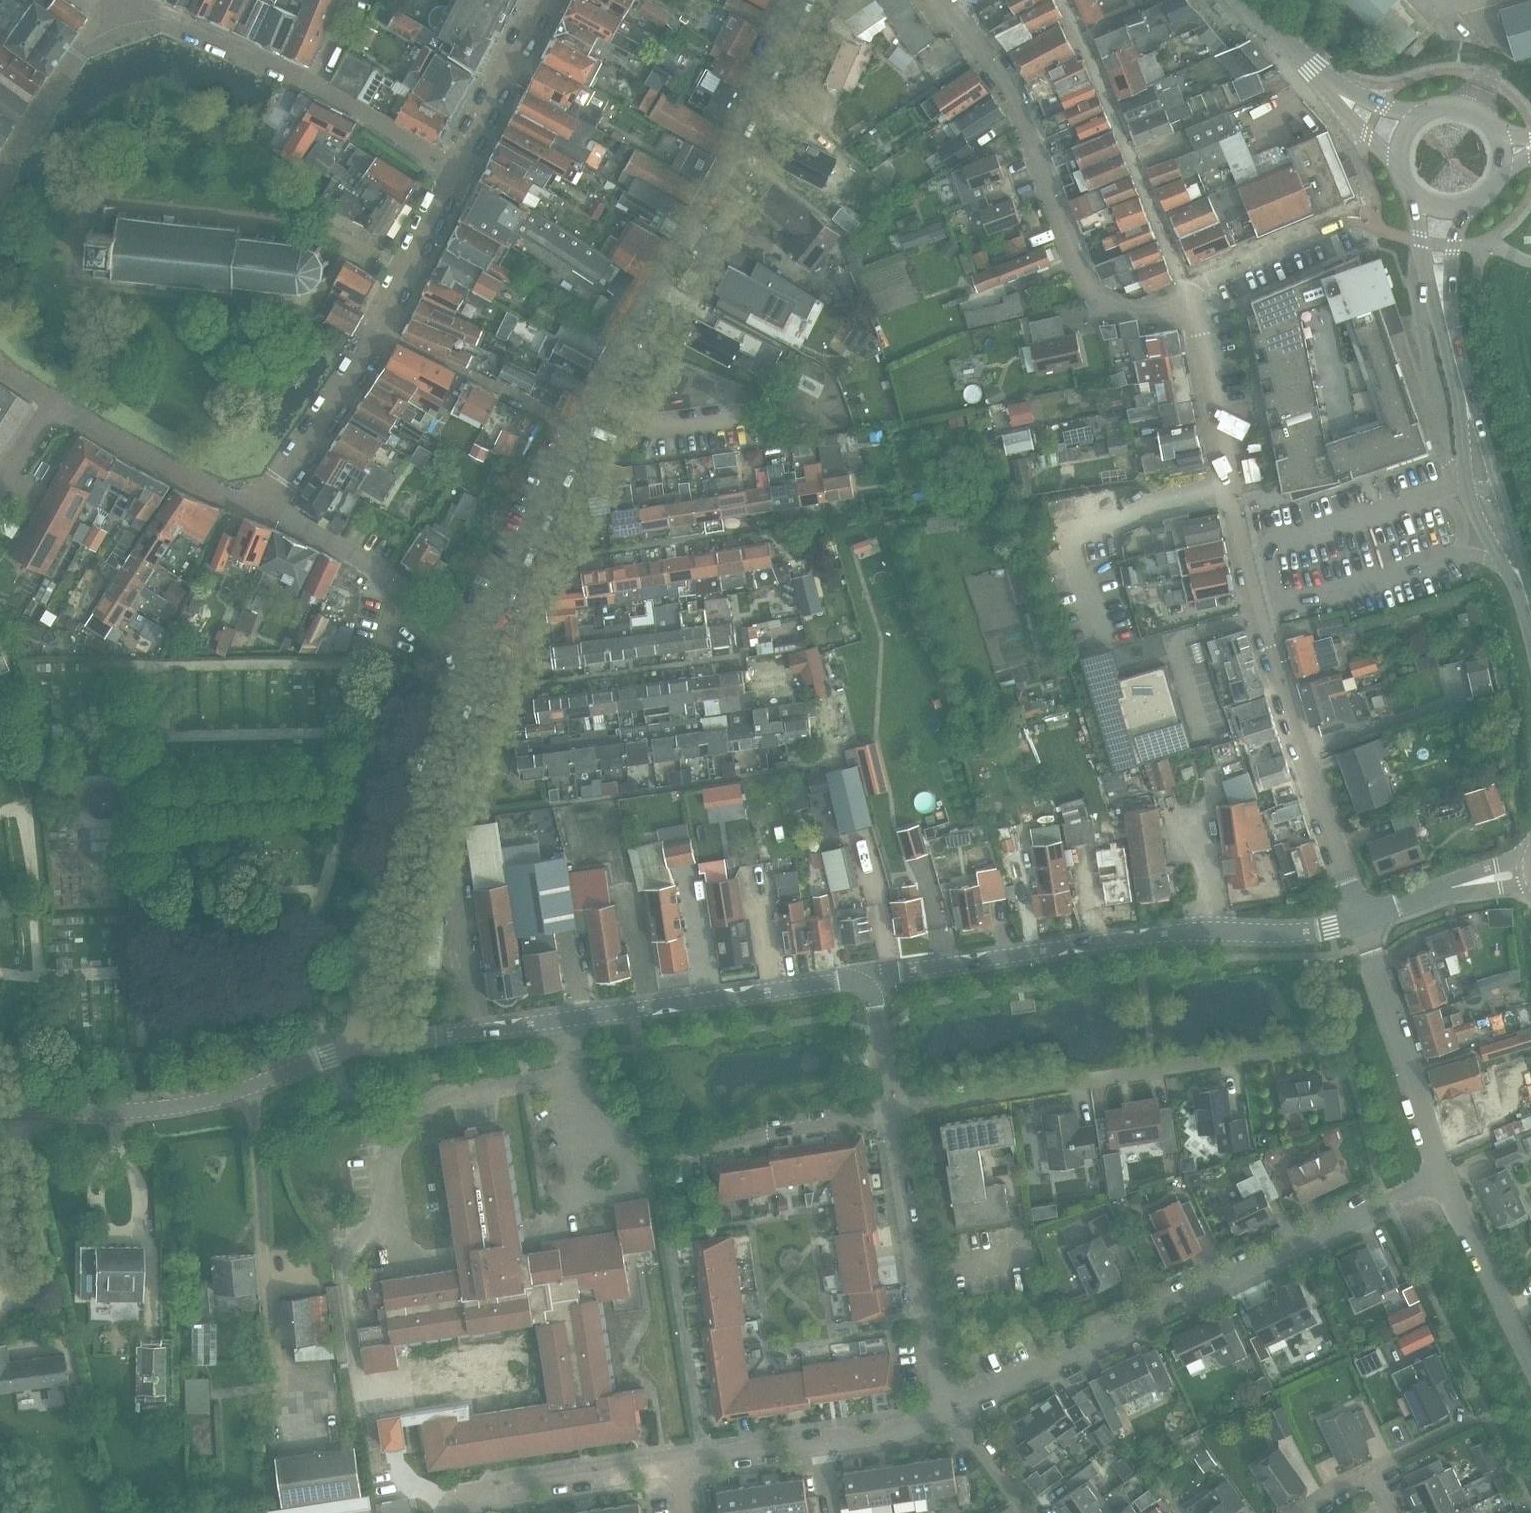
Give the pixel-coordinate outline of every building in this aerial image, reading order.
[(31,4),(4,42),(46,73),(75,33),(38,6),(42,0),(43,0),(26,0),(31,4)] [(42,0),(38,6),(75,33),(87,16),(64,0),(52,0),(49,5),(42,0)] [(166,0),(184,9),(189,0),(166,0)] [(209,17),(217,0),(193,0),(189,8),(209,17)] [(234,30),(249,0),(217,0),(209,17),(234,29),(233,30),(234,30)] [(234,30),(258,42),(274,4),(275,0),(249,0),(234,30)] [(282,53),(283,53),(311,65),(324,37),(336,0),(306,0),(299,16),(293,29),(282,53)] [(432,31),(447,40),(443,47),(476,71),(488,48),(488,47),(503,17),(504,17),(512,0),(450,0),(448,5),(446,5),(443,5),(440,5),(436,7),(433,11),(432,12),(431,14),(430,17),(431,20),(431,23),(432,25),(434,28),(434,30),(433,29),(432,31)] [(564,17),(630,52),(633,55),(639,45),(616,33),(623,19),(588,0),(572,0),(564,17)] [(623,19),(634,0),(588,0),(623,19)] [(639,3),(635,9),(665,26),(672,13),(647,0),(634,0),(639,3)] [(725,6),(732,10),(758,24),(766,11),(746,0),(728,0),(725,6)] [(811,74),(826,81),(829,90),(839,86),(842,88),(864,39),(870,41),(873,35),(886,25),(881,18),(886,14),(881,7),(877,0),(843,0),(836,5),(842,13),(831,20),(835,27),(832,29),(831,33),(829,32),(811,74)] [(913,3),(911,0),(891,0),(881,7),(886,14),(887,13),(890,18),(913,3)] [(1022,15),(1050,0),(997,0),(994,1),(976,11),(990,32),(1022,15)] [(1010,49),(1058,24),(1057,21),(1062,17),(1053,0),(1050,0),(1022,15),(1025,21),(998,36),(1007,47),(1008,47),(1010,49)] [(1089,23),(1135,5),(1133,0),(1078,0),(1089,23)] [(1163,2),(1170,21),(1196,10),(1189,0),(1167,0),(1163,2)] [(1372,24),(1391,5),(1396,0),(1345,0),(1369,26),(1372,24)] [(1095,37),(1102,55),(1137,42),(1140,50),(1207,23),(1197,12),(1196,10),(1170,21),(1163,2),(1146,10),(1124,18),(1126,25),(1095,37)] [(1515,61),(1530,56),(1530,2),(1500,11),(1515,61)] [(913,3),(890,18),(898,30),(921,14),(913,3)] [(274,4),(258,42),(282,53),(293,29),(299,16),(274,4)] [(1372,24),(1380,33),(1400,15),(1391,5),(1372,24)] [(398,9),(388,26),(413,41),(415,38),(420,41),(425,44),(410,70),(403,83),(411,87),(412,86),(454,111),(476,71),(443,47),(447,40),(432,31),(433,29),(399,10),(398,9)] [(732,10),(714,42),(744,61),(762,27),(758,24),(732,10)] [(928,26),(921,14),(898,30),(906,41),(928,26)] [(1380,33),(1389,43),(1409,24),(1400,15),(1380,33)] [(564,17),(554,35),(589,54),(596,41),(605,46),(604,47),(626,59),(630,52),(564,17)] [(379,31),(365,23),(355,41),(369,49),(379,31)] [(1010,49),(1027,80),(1076,56),(1058,24),(1010,49)] [(1409,24),(1389,43),(1398,52),(1418,33),(1409,24)] [(914,53),(936,38),(928,26),(906,41),(914,53)] [(554,35),(541,60),(588,86),(602,60),(596,56),(595,57),(589,54),(554,35)] [(1406,49),(1414,56),(1424,46),(1417,39),(1406,49)] [(1228,48),(1239,60),(1261,51),(1245,40),(1228,48)] [(717,67),(714,73),(740,89),(752,66),(744,61),(714,42),(714,43),(715,43),(709,53),(721,59),(717,67)] [(1102,55),(1119,98),(1148,86),(1146,82),(1136,57),(1142,55),(1140,50),(1137,42),(1102,55)] [(32,94),(46,75),(2,44),(0,43),(0,71),(32,94)] [(899,45),(888,58),(902,69),(913,56),(899,45)] [(947,46),(930,54),(936,65),(953,56),(947,46)] [(1273,62),(1261,51),(1239,60),(1250,73),(1257,70),(1273,62)] [(330,84),(358,99),(376,67),(348,52),(330,84)] [(1028,81),(1026,82),(1033,100),(1090,80),(1082,60),(1079,62),(1076,56),(1027,80),(1028,81)] [(541,60),(525,91),(559,109),(563,102),(568,105),(566,107),(597,124),(602,115),(586,105),(593,91),(587,88),(588,86),(541,60)] [(644,82),(651,86),(659,91),(663,83),(669,72),(653,64),(644,82)] [(376,67),(358,99),(368,105),(381,82),(388,86),(391,88),(395,81),(392,79),(384,75),(385,72),(376,67)] [(933,94),(922,102),(932,117),(937,114),(942,122),(950,117),(959,111),(989,91),(973,67),(939,90),(933,94)] [(707,109),(703,115),(728,131),(729,131),(737,118),(731,114),(744,91),(740,89),(714,73),(706,68),(704,73),(720,83),(713,95),(697,85),(689,99),(707,109)] [(1250,73),(1233,80),(1241,100),(1265,89),(1257,70),(1250,73)] [(1119,98),(1128,122),(1184,101),(1178,84),(1175,85),(1170,73),(1146,82),(1148,86),(1119,98)] [(1090,80),(1033,100),(1040,119),(1097,96),(1090,80)] [(13,125),(28,103),(0,84),(0,117),(13,125)] [(454,111),(412,86),(411,87),(415,89),(397,121),(437,143),(454,111)] [(610,98),(588,86),(587,88),(593,91),(586,105),(602,115),(610,98)] [(639,107),(647,112),(659,91),(651,86),(641,104),(639,107)] [(525,91),(508,125),(581,165),(585,160),(598,167),(608,148),(592,139),(597,129),(559,109),(525,91)] [(290,113),(302,119),(282,153),(300,163),(303,158),(318,134),(337,143),(336,145),(342,147),(356,118),(342,111),(300,92),(291,111),(290,113)] [(728,131),(703,115),(663,93),(650,116),(714,151),(728,131)] [(962,114),(952,120),(961,134),(963,132),(968,140),(976,134),(1005,116),(1002,111),(991,95),(966,111),(962,114)] [(1048,116),(1041,119),(1044,127),(1047,135),(1048,135),(1104,113),(1097,97),(1061,111),(1048,116)] [(1186,100),(1184,101),(1128,122),(1137,145),(1174,131),(1171,123),(1192,115),(1186,100)] [(1228,161),(1238,184),(1259,175),(1241,130),(1237,132),(1228,111),(1186,129),(1195,149),(1220,140),(1228,161)] [(1078,132),(1082,140),(1110,130),(1104,113),(1048,135),(1051,143),(1078,132)] [(12,126),(0,118),(0,145),(12,126)] [(508,125),(499,143),(557,173),(563,176),(570,164),(578,169),(581,165),(508,125)] [(1092,164),(1093,166),(1120,154),(1110,130),(1082,140),(1080,140),(1065,146),(1060,148),(1062,151),(1052,155),(1056,166),(1058,165),(1066,162),(1088,153),(1092,164)] [(1239,187),(1245,201),(1250,213),(1259,235),(1354,195),(1328,130),(1287,147),(1293,161),(1259,175),(1238,184),(1239,187)] [(790,131),(774,159),(816,184),(832,157),(790,131)] [(939,148),(952,169),(976,153),(968,140),(963,132),(961,134),(939,148)] [(1198,173),(1228,161),(1220,140),(1195,149),(1195,150),(1175,159),(1148,168),(1157,189),(1198,173)] [(317,142),(310,151),(405,203),(419,181),(416,179),(380,157),(378,160),(358,148),(347,161),(351,165),(348,170),(336,161),(335,155),(317,142)] [(624,169),(689,205),(700,185),(678,173),(635,149),(622,142),(614,157),(627,163),(624,169)] [(499,143),(492,156),(548,189),(557,173),(499,143)] [(678,173),(700,185),(716,157),(712,155),(694,145),(678,173)] [(405,203),(310,151),(304,159),(331,178),(330,180),(331,181),(319,200),(324,204),(332,209),(352,221),(364,228),(382,239),(401,208),(402,208),(405,203)] [(966,168),(954,172),(965,203),(970,201),(986,195),(1014,185),(1008,168),(1004,170),(1001,164),(998,153),(965,165),(966,168)] [(1064,186),(1069,200),(1129,175),(1120,154),(1093,166),(1096,173),(1074,182),(1064,186)] [(480,179),(461,218),(509,244),(518,226),(599,277),(606,267),(617,274),(607,289),(613,293),(609,299),(603,309),(621,320),(646,280),(599,251),(533,208),(540,197),(543,194),(560,204),(563,198),(548,189),(492,156),(480,179)] [(627,191),(680,221),(689,205),(624,169),(618,181),(629,187),(627,191)] [(1201,181),(1198,173),(1157,189),(1165,209),(1190,199),(1186,187),(1201,181)] [(1098,210),(1112,205),(1138,197),(1129,175),(1069,200),(1068,200),(1081,233),(1091,229),(1090,227),(1102,222),(1098,210)] [(1168,212),(1179,238),(1226,218),(1223,210),(1245,201),(1239,187),(1234,189),(1231,181),(1206,192),(1208,196),(1168,212)] [(784,249),(812,271),(841,235),(813,213),(812,214),(774,185),(759,204),(790,228),(796,221),(802,227),(784,249)] [(986,195),(970,201),(974,212),(981,209),(989,232),(1022,220),(1016,203),(1020,202),(1014,185),(986,195)] [(627,191),(624,189),(618,201),(651,220),(648,224),(671,237),(680,221),(627,191)] [(1108,229),(1110,236),(1148,221),(1138,197),(1112,205),(1120,224),(1108,229)] [(586,213),(598,219),(606,206),(595,199),(586,213)] [(1226,218),(1179,238),(1190,263),(1236,243),(1228,222),(1250,213),(1245,201),(1223,210),(1226,218)] [(92,226),(92,230),(120,232),(117,260),(98,258),(96,270),(93,270),(93,274),(96,274),(95,277),(99,278),(99,275),(112,276),(112,279),(115,280),(115,277),(132,279),(131,281),(135,282),(135,279),(152,280),(151,283),(155,284),(155,281),(158,281),(157,286),(168,287),(168,282),(172,283),(172,286),(175,286),(175,283),(191,285),(191,288),(195,288),(195,285),(211,287),(211,290),(214,290),(214,287),(231,289),(231,292),(234,293),(235,288),(238,288),(238,284),(252,286),(251,290),(255,290),(255,286),(267,287),(266,292),(270,292),(271,288),(281,289),(280,293),(284,294),(285,289),(297,291),(297,296),(300,296),(301,291),(312,288),(314,292),(317,290),(315,286),(322,278),(326,280),(327,276),(324,275),(325,263),(330,263),(329,259),(324,259),(320,251),(322,248),(319,245),(316,248),(306,242),(307,238),(303,237),(303,241),(291,240),(292,236),(288,236),(288,240),(276,239),(277,234),(273,234),(272,238),(261,237),(262,233),(258,232),(258,236),(244,235),(244,231),(241,230),(242,225),(238,224),(238,227),(221,226),(221,223),(218,222),(218,225),(201,223),(202,220),(199,220),(198,223),(181,221),(182,218),(178,217),(178,221),(175,220),(175,215),(166,214),(165,219),(162,219),(163,216),(160,215),(159,219),(142,217),(143,214),(140,213),(139,216),(122,214),(122,211),(119,211),(118,217),(116,217),(117,205),(97,203),(96,215),(95,226),(92,226)] [(841,208),(833,218),(846,228),(854,218),(841,208)] [(500,264),(510,245),(461,218),(447,246),(446,246),(502,278),(510,282),(515,271),(500,264)] [(599,251),(646,280),(670,241),(669,241),(631,220),(622,233),(618,240),(610,235),(599,251)] [(1149,221),(1148,221),(1110,236),(1103,239),(1106,247),(1120,242),(1123,249),(1156,237),(1149,221)] [(924,226),(899,235),(904,248),(929,239),(924,226)] [(93,257),(98,257),(117,260),(120,232),(92,230),(92,231),(88,230),(88,234),(91,235),(89,252),(86,252),(86,256),(90,257),(89,260),(92,260),(93,257)] [(1022,234),(1002,241),(1007,257),(1027,250),(1022,234)] [(950,237),(940,250),(950,258),(960,245),(950,237)] [(1095,265),(1101,279),(1162,255),(1157,241),(1095,265)] [(492,298),(502,278),(446,246),(432,273),(449,282),(452,278),(488,297),(492,298)] [(973,276),(979,291),(1052,263),(1046,247),(973,276)] [(984,249),(972,253),(977,269),(990,264),(984,249)] [(1162,255),(1101,279),(1104,285),(1110,289),(1123,284),(1123,286),(1141,280),(1145,290),(1172,279),(1162,255)] [(1424,450),(1430,448),(1426,438),(1375,293),(1390,288),(1380,257),(1361,264),(1358,255),(1251,299),(1256,313),(1248,315),(1277,457),(1284,490),(1341,478),(1339,471),(1352,467),(1354,474),(1424,450)] [(729,265),(715,291),(784,326),(792,311),(807,318),(817,298),(758,260),(750,276),(729,265)] [(348,299),(346,302),(354,307),(356,303),(362,306),(377,278),(366,272),(347,261),(332,287),(341,292),(340,294),(348,299)] [(559,274),(550,268),(542,283),(551,288),(559,274)] [(482,308),(488,297),(452,278),(449,282),(432,273),(422,295),(456,311),(463,298),(482,308)] [(964,311),(969,327),(1024,314),(1018,290),(1002,295),(1004,301),(964,311)] [(589,313),(598,318),(603,309),(609,299),(601,294),(589,313)] [(346,302),(338,298),(326,319),(353,333),(364,312),(354,307),(346,302)] [(421,298),(412,316),(457,337),(458,335),(476,343),(483,328),(421,298)] [(598,318),(589,313),(582,309),(577,316),(593,326),(598,318)] [(593,326),(590,330),(608,340),(609,341),(621,320),(603,309),(598,318),(593,326)] [(1031,322),(1035,343),(1030,343),(1037,372),(1071,365),(1083,362),(1077,333),(1064,336),(1060,315),(1031,322)] [(457,337),(412,316),(402,336),(472,368),(474,365),(477,367),(481,358),(462,349),(460,351),(452,348),(457,337)] [(697,319),(685,342),(730,366),(739,348),(755,356),(773,366),(782,350),(720,317),(714,328),(697,319)] [(1135,355),(1136,360),(1182,351),(1178,327),(1140,335),(1137,319),(1120,322),(1123,339),(1134,337),(1138,355),(1135,355)] [(856,323),(843,343),(859,354),(862,350),(869,355),(880,339),(856,323)] [(1114,323),(1100,324),(1105,338),(1117,336),(1114,323)] [(500,325),(496,334),(498,335),(506,339),(511,331),(500,325)] [(572,338),(570,342),(599,358),(608,340),(590,330),(580,325),(572,338)] [(544,358),(557,364),(588,379),(590,375),(599,358),(570,342),(550,332),(548,335),(547,334),(538,351),(539,351),(537,355),(544,358)] [(510,333),(507,340),(519,345),(522,339),(510,333)] [(398,344),(387,366),(421,387),(444,401),(458,375),(434,362),(398,344)] [(1144,375),(1145,380),(1187,372),(1182,351),(1136,360),(1139,377),(1144,375)] [(561,385),(549,380),(537,374),(500,357),(492,373),(498,377),(532,392),(535,385),(546,390),(541,401),(572,415),(581,395),(561,385)] [(544,358),(537,374),(549,380),(561,385),(581,395),(588,379),(557,364),(544,358)] [(387,366),(375,383),(409,401),(412,396),(430,406),(438,411),(441,406),(444,401),(421,387),(387,366)] [(1071,373),(1074,390),(1093,387),(1090,369),(1071,373)] [(1145,380),(1136,382),(1138,394),(1136,394),(1138,406),(1150,403),(1192,395),(1189,383),(1187,372),(1145,380)] [(451,411),(450,412),(466,420),(470,412),(486,420),(495,404),(498,398),(466,382),(451,411)] [(366,396),(417,425),(426,431),(435,416),(426,411),(420,422),(414,418),(416,413),(406,407),(409,401),(375,383),(366,396)] [(31,404),(0,384),(0,452),(31,404)] [(998,386),(985,393),(991,403),(1004,396),(998,386)] [(1192,395),(1150,403),(1152,415),(1163,413),(1166,424),(1196,417),(1192,395)] [(366,396),(356,411),(390,432),(391,431),(389,430),(393,424),(408,433),(411,429),(414,430),(417,425),(366,396)] [(1028,400),(1006,405),(1011,425),(1033,420),(1028,400)] [(1081,403),(1082,417),(1104,415),(1103,401),(1081,403)] [(430,406),(426,411),(435,416),(426,431),(435,435),(441,425),(438,424),(444,414),(438,411),(430,406)] [(1128,409),(1106,414),(1108,422),(1129,417),(1128,409)] [(356,411),(349,421),(377,437),(383,441),(386,443),(392,433),(390,432),(356,411)] [(962,416),(948,419),(950,427),(964,424),(962,416)] [(330,447),(329,449),(367,471),(362,480),(362,481),(359,485),(383,499),(396,475),(370,459),(383,441),(377,437),(349,421),(330,447)] [(1164,451),(1155,453),(1156,457),(1178,452),(1178,447),(1201,443),(1196,422),(1166,428),(1159,430),(1164,451)] [(495,447),(508,453),(517,434),(504,428),(495,447)] [(881,429),(869,431),(871,441),(882,439),(881,429)] [(60,469),(58,473),(92,491),(103,471),(111,475),(121,457),(117,455),(83,433),(60,468),(60,469)] [(1126,436),(1107,439),(1110,454),(1129,451),(1126,436)] [(983,437),(976,439),(980,453),(987,451),(983,437)] [(475,442),(470,453),(484,459),(489,448),(475,442)] [(802,443),(792,444),(793,455),(805,453),(803,443),(802,443)] [(1155,453),(1155,452),(1142,455),(1146,473),(1167,468),(1204,461),(1201,443),(1178,447),(1178,452),(1156,457),(1155,453)] [(839,444),(820,448),(822,464),(828,500),(854,496),(850,474),(845,474),(843,461),(842,451),(840,450),(839,444)] [(410,457),(408,461),(415,465),(422,469),(431,453),(426,450),(418,445),(410,457)] [(329,449),(314,472),(340,486),(345,489),(353,475),(362,480),(367,471),(329,449)] [(762,449),(748,451),(750,465),(764,463),(762,449)] [(713,455),(701,456),(702,463),(708,467),(715,466),(714,463),(713,455)] [(124,487),(137,466),(121,457),(111,475),(103,471),(92,491),(87,500),(99,506),(108,488),(111,481),(124,487)] [(1018,487),(1019,493),(1020,496),(1033,494),(1032,491),(1024,457),(1012,460),(1018,487)] [(806,472),(796,473),(801,504),(828,500),(822,465),(821,465),(820,463),(805,465),(806,472)] [(783,464),(768,466),(775,509),(801,504),(796,473),(795,473),(796,482),(787,483),(783,464)] [(632,466),(634,477),(643,475),(641,465),(632,466)] [(142,495),(154,475),(137,466),(124,487),(111,481),(108,488),(120,494),(110,512),(124,519),(129,507),(132,503),(139,493),(142,495)] [(632,466),(624,467),(625,477),(634,476),(632,466)] [(756,488),(745,490),(749,513),(775,509),(768,466),(768,468),(768,471),(758,473),(760,484),(756,484),(756,488)] [(340,486),(314,472),(296,503),(320,518),(340,486)] [(92,491),(58,473),(15,550),(46,571),(87,500),(92,491)] [(717,477),(716,477),(723,517),(749,513),(745,490),(742,491),(739,474),(725,476),(717,477)] [(172,485),(154,475),(142,495),(139,493),(132,503),(129,507),(138,512),(132,523),(141,529),(158,505),(159,505),(172,485)] [(706,497),(693,499),(696,521),(723,517),(716,477),(703,479),(706,497)] [(1084,481),(1051,485),(1053,501),(1086,497),(1084,481)] [(680,491),(665,493),(671,525),(696,521),(693,499),(690,482),(687,483),(680,484),(680,491)] [(644,530),(640,503),(634,503),(631,487),(630,483),(607,487),(614,535),(644,530)] [(637,487),(640,503),(644,530),(671,525),(665,493),(664,493),(664,495),(651,497),(649,485),(637,487)] [(174,487),(151,522),(175,538),(193,511),(214,523),(222,508),(198,499),(174,487)] [(454,513),(468,519),(478,498),(464,491),(457,505),(454,513)] [(1173,528),(1177,547),(1224,537),(1219,512),(1191,518),(1190,513),(1150,521),(1153,533),(1173,528)] [(926,517),(928,529),(953,525),(952,513),(926,517)] [(327,527),(338,534),(346,521),(335,514),(327,527)] [(231,553),(259,564),(273,527),(244,517),(237,537),(224,532),(212,565),(225,570),(231,553)] [(73,539),(82,544),(91,527),(82,522),(73,539)] [(134,549),(158,564),(175,538),(151,522),(134,549)] [(83,543),(96,551),(108,532),(94,524),(83,543)] [(402,560),(403,561),(426,575),(439,554),(449,538),(427,525),(422,532),(420,531),(402,560)] [(259,564),(259,565),(258,566),(288,581),(285,589),(297,594),(318,549),(273,527),(259,564)] [(127,529),(114,549),(123,555),(136,534),(127,529)] [(1130,533),(1119,535),(1121,546),(1125,545),(1131,538),(1130,533)] [(1177,547),(1182,573),(1230,563),(1226,548),(1224,537),(1177,547)] [(869,538),(853,543),(856,552),(872,547),(869,538)] [(1163,539),(1143,543),(1145,553),(1157,551),(1165,549),(1163,539)] [(769,542),(742,546),(748,583),(749,583),(749,586),(762,584),(762,586),(781,583),(792,581),(791,578),(788,561),(773,564),(769,542)] [(742,546),(716,550),(720,572),(721,572),(724,587),(739,585),(748,583),(742,546)] [(114,549),(107,560),(120,569),(145,584),(158,564),(134,549),(128,558),(123,555),(114,549)] [(1157,551),(1159,563),(1168,561),(1166,549),(1165,549),(1157,551)] [(716,550),(689,554),(693,576),(694,576),(696,594),(703,592),(723,589),(720,572),(716,550)] [(304,589),(304,590),(302,595),(310,598),(312,593),(323,597),(339,561),(322,551),(304,589)] [(689,554),(663,559),(668,594),(670,593),(671,595),(676,594),(680,594),(679,586),(683,585),(686,585),(685,577),(693,576),(689,554)] [(631,622),(635,656),(660,653),(654,605),(654,606),(652,596),(659,595),(668,594),(663,559),(637,563),(642,597),(644,597),(646,614),(630,616),(631,622)] [(341,562),(300,650),(318,650),(325,634),(322,633),(328,617),(325,616),(328,608),(348,617),(359,591),(353,589),(360,572),(341,562)] [(628,599),(642,597),(637,563),(610,567),(614,589),(615,592),(616,601),(628,599)] [(1230,563),(1182,573),(1185,587),(1165,591),(1168,604),(1198,598),(1200,607),(1217,604),(1216,601),(1215,594),(1234,591),(1229,565),(1230,565),(1230,563)] [(1134,565),(1121,567),(1124,585),(1138,583),(1134,565)] [(587,597),(564,600),(565,607),(576,606),(576,608),(601,604),(616,601),(615,592),(611,593),(610,590),(614,589),(610,567),(583,571),(587,597)] [(120,569),(107,589),(131,605),(138,593),(140,592),(147,597),(164,608),(165,606),(168,601),(144,586),(145,584),(120,569)] [(807,575),(793,578),(797,597),(798,598),(799,603),(816,599),(810,574),(807,575)] [(839,574),(827,577),(830,589),(842,586),(839,574)] [(792,581),(781,583),(783,600),(797,597),(793,578),(791,578),(792,581)] [(178,587),(170,600),(177,605),(185,592),(178,587)] [(94,610),(84,623),(105,638),(114,624),(115,625),(117,626),(125,615),(133,620),(139,611),(131,605),(107,589),(94,610)] [(237,594),(234,610),(220,608),(217,626),(247,632),(253,597),(237,594)] [(652,596),(654,606),(654,605),(662,604),(660,595),(659,595),(652,596)] [(704,599),(710,646),(737,643),(734,621),(732,621),(728,597),(704,599)] [(681,611),(686,649),(710,646),(704,599),(705,608),(697,609),(696,601),(687,602),(688,611),(681,611)] [(654,605),(660,653),(686,649),(681,611),(679,612),(678,610),(667,612),(666,604),(662,604),(654,605)] [(565,607),(546,609),(548,622),(563,620),(564,625),(566,643),(552,645),(555,667),(584,663),(580,626),(579,626),(576,608),(576,606),(565,607)] [(617,624),(605,625),(609,660),(635,656),(631,622),(630,616),(630,612),(616,614),(617,618),(617,624)] [(1468,612),(1458,614),(1462,628),(1471,625),(1468,612)] [(592,625),(580,626),(584,663),(609,660),(605,625),(604,625),(602,615),(592,617),(592,625)] [(1331,633),(1341,631),(1344,630),(1343,625),(1342,616),(1316,621),(1317,632),(1318,635),(1331,633)] [(70,618),(66,625),(72,629),(76,622),(70,618)] [(23,619),(18,630),(37,639),(42,628),(23,619)] [(149,620),(144,631),(161,640),(166,628),(149,620)] [(348,643),(353,627),(342,624),(335,646),(347,649),(348,643)] [(755,624),(741,626),(745,646),(755,645),(757,654),(774,652),(806,647),(807,642),(773,647),(772,641),(758,643),(755,624)] [(1214,662),(1224,659),(1252,651),(1246,629),(1208,641),(1214,662)] [(285,635),(282,642),(289,645),(292,638),(285,635)] [(1286,640),(1291,659),(1335,647),(1332,637),(1329,637),(1314,642),(1312,635),(1304,637),(1303,635),(1286,640)] [(795,652),(788,654),(794,673),(801,672),(804,685),(814,682),(818,698),(829,695),(824,680),(826,679),(819,651),(817,645),(809,647),(795,651),(795,652)] [(1335,647),(1291,659),(1296,677),(1337,665),(1340,665),(1335,647)] [(0,672),(9,668),(0,649),(0,671),(0,672)] [(1110,649),(1080,658),(1113,771),(1190,749),(1166,664),(1119,678),(1110,649)] [(1218,673),(1220,682),(1259,671),(1252,651),(1224,659),(1228,670),(1218,673)] [(1435,653),(1415,659),(1419,671),(1439,665),(1435,653)] [(1351,663),(1355,677),(1378,671),(1374,656),(1351,663)] [(1490,667),(1470,672),(1476,696),(1484,694),(1496,691),(1490,667)] [(742,670),(717,673),(723,712),(742,709),(742,708),(755,706),(753,691),(745,692),(742,670)] [(1259,671),(1220,682),(1222,687),(1232,684),(1233,688),(1220,692),(1223,705),(1235,701),(1265,692),(1259,671)] [(1298,685),(1303,699),(1317,695),(1318,699),(1336,694),(1346,691),(1340,672),(1298,685)] [(717,673),(692,677),(696,699),(704,699),(706,714),(723,712),(717,673)] [(692,677),(666,680),(671,711),(672,719),(687,717),(687,715),(696,714),(694,700),(696,699),(692,677)] [(666,680),(642,683),(647,714),(671,711),(666,680)] [(642,683),(615,687),(620,726),(636,724),(634,709),(644,707),(644,714),(647,714),(642,683)] [(615,687),(590,691),(594,714),(610,712),(611,720),(609,720),(610,727),(615,726),(620,726),(615,687)] [(582,736),(570,737),(573,771),(600,767),(594,723),(584,724),(584,723),(582,715),(594,714),(590,691),(565,694),(568,721),(570,731),(570,733),(581,731),(582,736)] [(1311,725),(1320,723),(1352,710),(1346,691),(1336,694),(1318,699),(1317,695),(1303,699),(1311,725)] [(556,733),(570,731),(568,721),(565,694),(536,698),(538,720),(544,719),(545,724),(528,727),(529,735),(542,733),(543,735),(556,733)] [(1236,705),(1249,745),(1270,739),(1276,757),(1256,763),(1264,786),(1270,784),(1292,777),(1266,696),(1236,705)] [(410,707),(419,709),(421,699),(411,697),(410,707)] [(1042,698),(1020,705),(1024,718),(1046,712),(1042,698)] [(753,709),(758,745),(762,769),(768,768),(766,752),(769,752),(767,744),(785,741),(812,738),(809,716),(818,715),(816,699),(780,704),(755,707),(753,708),(753,709)] [(1466,703),(1468,721),(1486,719),(1484,701),(1466,703)] [(727,713),(732,749),(758,745),(753,709),(745,710),(727,712),(727,713)] [(1352,710),(1320,723),(1323,734),(1346,726),(1356,723),(1352,710)] [(720,714),(701,717),(702,723),(705,753),(732,749),(727,713),(720,714)] [(674,719),(679,756),(705,753),(702,723),(692,724),(690,717),(674,719)] [(660,722),(648,724),(652,760),(679,756),(674,719),(660,722)] [(620,726),(625,763),(652,760),(648,724),(648,723),(636,724),(620,726)] [(999,732),(1008,759),(1030,752),(1022,725),(999,732)] [(607,727),(595,728),(600,767),(625,763),(620,726),(615,726),(615,732),(608,733),(607,727)] [(1219,747),(1243,742),(1240,728),(1217,732),(1219,747)] [(553,744),(544,745),(548,774),(573,771),(570,737),(569,733),(552,735),(553,744)] [(548,774),(544,745),(543,737),(529,738),(516,740),(521,778),(541,775),(548,774)] [(1343,767),(1359,810),(1393,797),(1378,756),(1389,752),(1384,737),(1378,739),(1338,754),(1343,767)] [(877,741),(854,746),(860,771),(883,765),(877,741)] [(848,767),(825,772),(830,791),(840,832),(873,825),(860,771),(854,746),(844,749),(848,767)] [(1176,784),(1168,757),(1144,764),(1154,791),(1176,784)] [(734,761),(720,763),(722,776),(736,774),(734,761)] [(690,768),(681,769),(683,782),(691,781),(690,768)] [(681,769),(668,771),(669,784),(683,782),(681,769)] [(825,769),(807,773),(812,795),(830,791),(825,772),(825,769)] [(1106,776),(1105,776),(1111,795),(1128,790),(1123,771),(1106,776)] [(601,778),(590,780),(592,795),(603,794),(601,778)] [(802,780),(784,784),(787,797),(806,792),(802,780)] [(628,781),(616,783),(617,792),(629,790),(628,782),(628,781)] [(636,781),(628,782),(629,790),(637,789),(636,781)] [(722,785),(725,803),(742,800),(739,782),(722,785)] [(1496,784),(1481,789),(1493,819),(1507,813),(1496,784)] [(89,793),(90,811),(97,817),(115,816),(122,809),(121,791),(114,785),(96,785),(89,793)] [(549,789),(550,801),(560,799),(558,788),(549,789)] [(1230,803),(1218,805),(1225,854),(1222,855),(1225,874),(1232,873),(1234,886),(1258,883),(1253,850),(1271,847),(1270,839),(1268,839),(1266,831),(1264,832),(1263,823),(1261,824),(1260,815),(1258,815),(1257,812),(1257,807),(1255,808),(1254,799),(1230,803)] [(1277,810),(1281,822),(1304,815),(1300,803),(1277,810)] [(583,807),(588,831),(597,829),(592,805),(583,807)] [(1125,812),(1138,900),(1170,895),(1166,869),(1157,807),(1125,812)] [(1398,833),(1370,843),(1380,873),(1424,857),(1414,828),(1421,826),(1416,811),(1393,819),(1398,833)] [(1064,823),(1068,845),(1097,840),(1093,818),(1064,823)] [(516,935),(503,865),(497,821),(465,826),(487,977),(483,978),(486,996),(524,991),(516,935)] [(1042,891),(1034,893),(1037,915),(1073,910),(1060,823),(1032,827),(1035,846),(1042,891)] [(898,830),(907,859),(928,853),(919,824),(898,830)] [(933,825),(924,828),(927,837),(936,834),(933,825)] [(662,839),(628,847),(638,890),(646,888),(653,940),(659,939),(664,971),(687,967),(682,936),(680,923),(675,884),(667,867),(695,861),(689,837),(688,833),(662,839)] [(1010,837),(999,840),(1003,852),(1013,849),(1010,837)] [(1285,851),(1283,843),(1275,845),(1284,873),(1298,869),(1300,877),(1322,870),(1313,842),(1312,842),(1285,851)] [(826,873),(831,891),(852,886),(842,846),(821,851),(824,865),(825,869),(826,869),(826,873)] [(1128,847),(1097,853),(1102,880),(1105,879),(1110,905),(1133,902),(1137,901),(1128,847)] [(821,851),(811,853),(814,868),(824,865),(821,851)] [(565,855),(503,865),(516,935),(522,935),(553,929),(575,926),(576,931),(583,930),(569,871),(568,871),(567,863),(565,855)] [(724,858),(697,862),(699,872),(704,871),(705,881),(727,878),(724,858)] [(606,865),(569,871),(583,930),(589,929),(597,980),(632,975),(627,945),(622,945),(616,903),(611,903),(609,886),(606,865)] [(951,881),(941,883),(943,895),(954,927),(957,927),(991,922),(988,896),(1000,895),(999,888),(1005,887),(1005,885),(1002,867),(977,870),(979,884),(952,888),(951,881)] [(705,881),(712,925),(716,925),(718,940),(721,963),(751,958),(746,928),(745,919),(742,919),(735,876),(727,878),(705,881)] [(778,902),(779,911),(775,911),(781,952),(809,948),(802,898),(801,898),(799,883),(778,887),(780,901),(778,902)] [(1013,883),(1005,885),(1005,887),(1007,897),(1008,899),(1017,897),(1013,883)] [(893,902),(898,935),(925,931),(920,897),(918,898),(916,884),(910,885),(903,886),(905,900),(893,902)] [(816,914),(807,915),(812,948),(835,945),(827,894),(814,896),(816,914)] [(840,909),(842,919),(840,919),(843,943),(870,939),(865,905),(840,909)] [(1462,927),(1448,932),(1452,941),(1455,953),(1476,946),(1469,925),(1462,927)] [(553,929),(522,935),(530,989),(561,985),(553,929)] [(1404,990),(1438,979),(1432,961),(1455,953),(1452,941),(1448,932),(1448,931),(1425,939),(1428,949),(1416,953),(1417,958),(1396,965),(1404,990)] [(1507,971),(1464,985),(1468,997),(1511,983),(1507,971)] [(405,975),(404,984),(417,985),(417,976),(405,975)] [(1438,979),(1404,990),(1412,1012),(1445,1001),(1442,991),(1449,989),(1445,977),(1438,979)] [(1456,1037),(1478,1030),(1474,1020),(1463,1023),(1460,1012),(1441,1017),(1438,1008),(1413,1016),(1419,1036),(1426,1057),(1447,1050),(1458,1046),(1456,1037)] [(1522,1049),(1530,1046),(1530,1026),(1516,1031),(1518,1035),(1522,1049)] [(1518,1035),(1480,1048),(1484,1061),(1522,1049),(1518,1035)] [(1476,1055),(1430,1070),(1439,1099),(1466,1090),(1485,1084),(1476,1055)] [(1278,1081),(1283,1111),(1323,1105),(1325,1120),(1342,1118),(1337,1088),(1322,1090),(1320,1075),(1278,1081)] [(1221,1130),(1224,1150),(1234,1149),(1249,1146),(1245,1119),(1231,1121),(1226,1089),(1193,1093),(1199,1133),(1221,1130)] [(1476,1093),(1452,1100),(1466,1143),(1489,1136),(1476,1093)] [(1132,1107),(1106,1111),(1111,1146),(1162,1139),(1164,1152),(1177,1151),(1170,1107),(1158,1109),(1157,1099),(1153,1100),(1132,1103),(1132,1107)] [(1081,1163),(1080,1156),(1094,1153),(1091,1128),(1076,1130),(1074,1111),(1044,1116),(1051,1167),(1081,1163)] [(950,1163),(946,1164),(956,1227),(1010,1219),(1004,1183),(984,1185),(978,1148),(1016,1143),(1011,1113),(940,1124),(944,1146),(947,1145),(950,1163)] [(1494,1130),(1497,1139),(1530,1126),(1527,1116),(1494,1130)] [(537,1321),(550,1403),(612,1393),(598,1300),(629,1295),(623,1252),(655,1247),(648,1199),(614,1204),(618,1232),(542,1243),(543,1251),(522,1254),(504,1131),(478,1134),(477,1127),(466,1129),(467,1136),(441,1140),(461,1269),(376,1281),(374,1268),(365,1270),(371,1309),(379,1308),(382,1325),(358,1328),(365,1373),(398,1368),(394,1342),(501,1326),(537,1321)] [(1327,1130),(1324,1135),(1328,1146),(1333,1149),(1338,1147),(1340,1142),(1337,1131),(1332,1129),(1327,1130)] [(1259,1137),(1258,1143),(1264,1147),(1270,1144),(1270,1137),(1265,1134),(1259,1137)] [(828,1149),(832,1177),(866,1171),(861,1136),(846,1139),(847,1146),(828,1149)] [(1491,1151),(1498,1166),(1522,1155),(1515,1140),(1491,1151)] [(805,1182),(832,1177),(828,1149),(827,1141),(799,1146),(805,1182)] [(775,1186),(805,1182),(799,1146),(769,1151),(770,1155),(775,1186)] [(1267,1152),(1265,1157),(1267,1161),(1272,1163),(1277,1161),(1279,1156),(1276,1151),(1271,1149),(1267,1152)] [(1288,1170),(1302,1201),(1327,1189),(1346,1180),(1332,1149),(1288,1170)] [(776,1191),(775,1186),(770,1155),(770,1156),(742,1160),(748,1196),(776,1191)] [(1193,1158),(1181,1160),(1183,1172),(1195,1171),(1193,1158)] [(1245,1199),(1224,1209),(1235,1232),(1273,1214),(1267,1202),(1278,1197),(1266,1171),(1260,1159),(1249,1164),(1254,1175),(1238,1183),(1245,1199)] [(718,1200),(748,1196),(742,1160),(712,1165),(718,1200)] [(1478,1181),(1497,1225),(1524,1213),(1506,1169),(1500,1171),(1478,1181)] [(866,1171),(831,1178),(836,1204),(871,1199),(866,1171)] [(1198,1173),(1186,1178),(1190,1188),(1202,1183),(1198,1173)] [(1122,1174),(1106,1176),(1109,1200),(1125,1195),(1122,1174)] [(785,1198),(777,1200),(779,1211),(787,1209),(785,1198)] [(836,1204),(840,1234),(871,1230),(876,1229),(871,1199),(836,1204)] [(1152,1233),(1166,1265),(1188,1254),(1186,1249),(1198,1243),(1196,1237),(1204,1233),(1198,1219),(1189,1201),(1180,1205),(1178,1201),(1150,1214),(1158,1231),(1152,1233)] [(1023,1203),(1014,1204),(1015,1214),(1024,1213),(1023,1203)] [(1044,1205),(1031,1207),(1033,1219),(1045,1217),(1044,1205)] [(730,1211),(720,1213),(722,1223),(732,1222),(730,1211)] [(1104,1248),(1119,1241),(1105,1213),(1087,1222),(1095,1239),(1070,1251),(1090,1292),(1119,1278),(1104,1248)] [(835,1235),(840,1263),(875,1257),(871,1230),(840,1234),(835,1235)] [(696,1241),(700,1270),(736,1265),(731,1236),(696,1241)] [(96,1247),(80,1246),(80,1298),(91,1298),(91,1297),(95,1297),(95,1300),(142,1300),(142,1247),(96,1247)] [(1366,1246),(1338,1259),(1355,1296),(1349,1299),(1355,1312),(1382,1299),(1380,1295),(1399,1286),(1388,1265),(1378,1270),(1366,1246)] [(256,1254),(235,1256),(238,1293),(260,1291),(256,1254)] [(829,1254),(819,1256),(821,1266),(831,1264),(829,1254)] [(238,1293),(235,1256),(213,1258),(217,1296),(238,1293)] [(844,1293),(849,1292),(880,1286),(875,1257),(840,1263),(844,1293)] [(700,1270),(704,1298),(740,1292),(736,1265),(700,1270)] [(832,1266),(821,1267),(823,1276),(833,1274),(832,1266)] [(755,1277),(746,1278),(748,1291),(757,1290),(755,1277)] [(1258,1329),(1265,1345),(1316,1321),(1296,1279),(1276,1289),(1280,1298),(1271,1303),(1269,1299),(1248,1309),(1258,1329)] [(338,1284),(325,1286),(334,1345),(347,1343),(338,1284)] [(880,1286),(849,1292),(854,1321),(889,1315),(884,1285),(881,1286),(880,1286)] [(704,1298),(708,1327),(739,1323),(744,1323),(740,1292),(704,1298)] [(284,1345),(294,1344),(295,1360),(334,1357),(333,1341),(316,1342),(312,1294),(280,1297),(284,1345)] [(1390,1316),(1397,1331),(1424,1318),(1416,1303),(1390,1316)] [(1172,1338),(1184,1363),(1227,1343),(1235,1361),(1247,1355),(1234,1329),(1223,1334),(1216,1318),(1172,1338)] [(703,1328),(708,1357),(743,1350),(739,1323),(708,1327),(703,1328)] [(1400,1338),(1407,1353),(1434,1340),(1427,1325),(1400,1338)] [(864,1341),(858,1341),(860,1354),(866,1353),(864,1341)] [(0,1344),(0,1391),(11,1389),(68,1381),(64,1354),(7,1362),(5,1343),(0,1344)] [(760,1348),(751,1349),(752,1356),(761,1355),(760,1348)] [(1141,1353),(1102,1372),(1117,1405),(1134,1397),(1140,1410),(1162,1399),(1158,1392),(1173,1385),(1155,1348),(1142,1354),(1141,1353)] [(708,1357),(712,1383),(747,1379),(743,1350),(708,1357)] [(890,1353),(862,1357),(868,1393),(895,1389),(890,1353)] [(1416,1374),(1396,1383),(1399,1390),(1402,1389),(1418,1425),(1446,1412),(1432,1382),(1445,1376),(1435,1354),(1411,1364),(1416,1374)] [(784,1357),(773,1358),(775,1370),(786,1368),(784,1357)] [(862,1357),(833,1362),(837,1397),(868,1393),(862,1357)] [(803,1366),(803,1371),(809,1402),(837,1397),(833,1362),(803,1366)] [(1079,1369),(1064,1376),(1069,1383),(1083,1378),(1079,1369)] [(803,1371),(778,1375),(782,1411),(810,1407),(810,1403),(809,1402),(803,1371)] [(778,1375),(747,1379),(750,1408),(752,1415),(782,1411),(778,1375)] [(185,1378),(186,1414),(210,1413),(209,1391),(209,1377),(185,1378)] [(1270,1391),(1264,1378),(1252,1383),(1258,1396),(1270,1391)] [(747,1379),(712,1383),(717,1421),(732,1418),(732,1411),(750,1408),(747,1379)] [(81,1382),(65,1386),(70,1407),(87,1402),(81,1382)] [(1055,1394),(1036,1408),(1056,1436),(1063,1446),(1075,1437),(1073,1435),(1091,1423),(1086,1416),(1097,1409),(1082,1388),(1072,1396),(1077,1403),(1067,1410),(1055,1394)] [(384,1448),(407,1445),(403,1423),(422,1420),(428,1456),(424,1460),(431,1465),(431,1466),(432,1467),(432,1466),(439,1471),(442,1466),(478,1461),(478,1463),(490,1461),(490,1459),(520,1454),(521,1456),(546,1452),(545,1451),(623,1439),(628,1442),(633,1435),(634,1435),(636,1437),(642,1429),(637,1426),(635,1409),(646,1407),(644,1389),(612,1393),(550,1403),(550,1402),(469,1414),(468,1404),(379,1417),(384,1448)] [(1114,1407),(1102,1413),(1111,1432),(1123,1426),(1114,1407)] [(1266,1414),(1278,1438),(1292,1431),(1281,1407),(1266,1414)] [(1056,1436),(1036,1408),(1016,1422),(1028,1438),(1018,1445),(1032,1465),(1050,1452),(1044,1444),(1056,1436)] [(1321,1424),(1339,1463),(1368,1449),(1364,1441),(1376,1435),(1363,1409),(1352,1414),(1350,1410),(1321,1424)] [(1090,1436),(1102,1451),(1117,1439),(1105,1425),(1090,1436)] [(275,1457),(282,1505),(362,1494),(355,1446),(346,1447),(275,1457)] [(1216,1464),(1204,1448),(1193,1457),(1204,1473),(1216,1464)] [(1252,1467),(1278,1503),(1304,1485),(1278,1449),(1252,1467)] [(1489,1456),(1479,1462),(1485,1474),(1496,1468),(1489,1456)] [(930,1460),(935,1494),(956,1491),(958,1505),(961,1505),(961,1509),(969,1508),(968,1504),(970,1504),(966,1474),(954,1476),(952,1457),(930,1460)] [(1123,1458),(1113,1466),(1123,1480),(1133,1473),(1123,1458)] [(1404,1489),(1414,1509),(1461,1486),(1451,1466),(1444,1469),(1439,1459),(1404,1476),(1409,1487),(1404,1489)] [(937,1508),(935,1494),(930,1460),(908,1463),(914,1497),(926,1496),(928,1509),(937,1508)] [(1061,1512),(1080,1512),(1101,1497),(1088,1479),(1098,1472),(1091,1462),(1071,1477),(1078,1487),(1054,1503),(1061,1512)] [(892,1501),(914,1497),(908,1463),(887,1466),(892,1501)] [(871,1504),(892,1501),(887,1466),(866,1469),(871,1504)] [(847,1497),(839,1498),(841,1508),(849,1507),(871,1504),(866,1469),(844,1473),(847,1497)] [(1035,1470),(1024,1478),(1033,1491),(1044,1483),(1035,1470)] [(1493,1481),(1499,1493),(1507,1489),(1502,1477),(1493,1481)] [(781,1482),(785,1512),(820,1512),(817,1496),(806,1498),(803,1479),(781,1482)] [(1182,1506),(1187,1512),(1231,1512),(1229,1510),(1241,1502),(1226,1480),(1207,1494),(1205,1490),(1182,1506)] [(760,1485),(764,1512),(785,1512),(781,1482),(760,1485)] [(738,1488),(742,1512),(764,1512),(760,1485),(738,1488)] [(1416,1512),(1455,1512),(1456,1512),(1451,1502),(1465,1495),(1461,1486),(1414,1509),(1416,1512)] [(738,1488),(716,1491),(719,1511),(708,1512),(742,1512),(738,1488)] [(1507,1489),(1499,1493),(1504,1504),(1512,1500),(1507,1489)] [(268,1510),(268,1511),(268,1512),(338,1512),(371,1508),(369,1496),(268,1510)] [(1080,1512),(1113,1512),(1101,1497),(1080,1512)] [(376,1504),(377,1512),(411,1512),(409,1499),(392,1501),(382,1503),(376,1504)] [(617,1507),(618,1512),(640,1512),(639,1503),(617,1507)] [(1129,1505),(1118,1512),(1135,1512),(1129,1505)]
